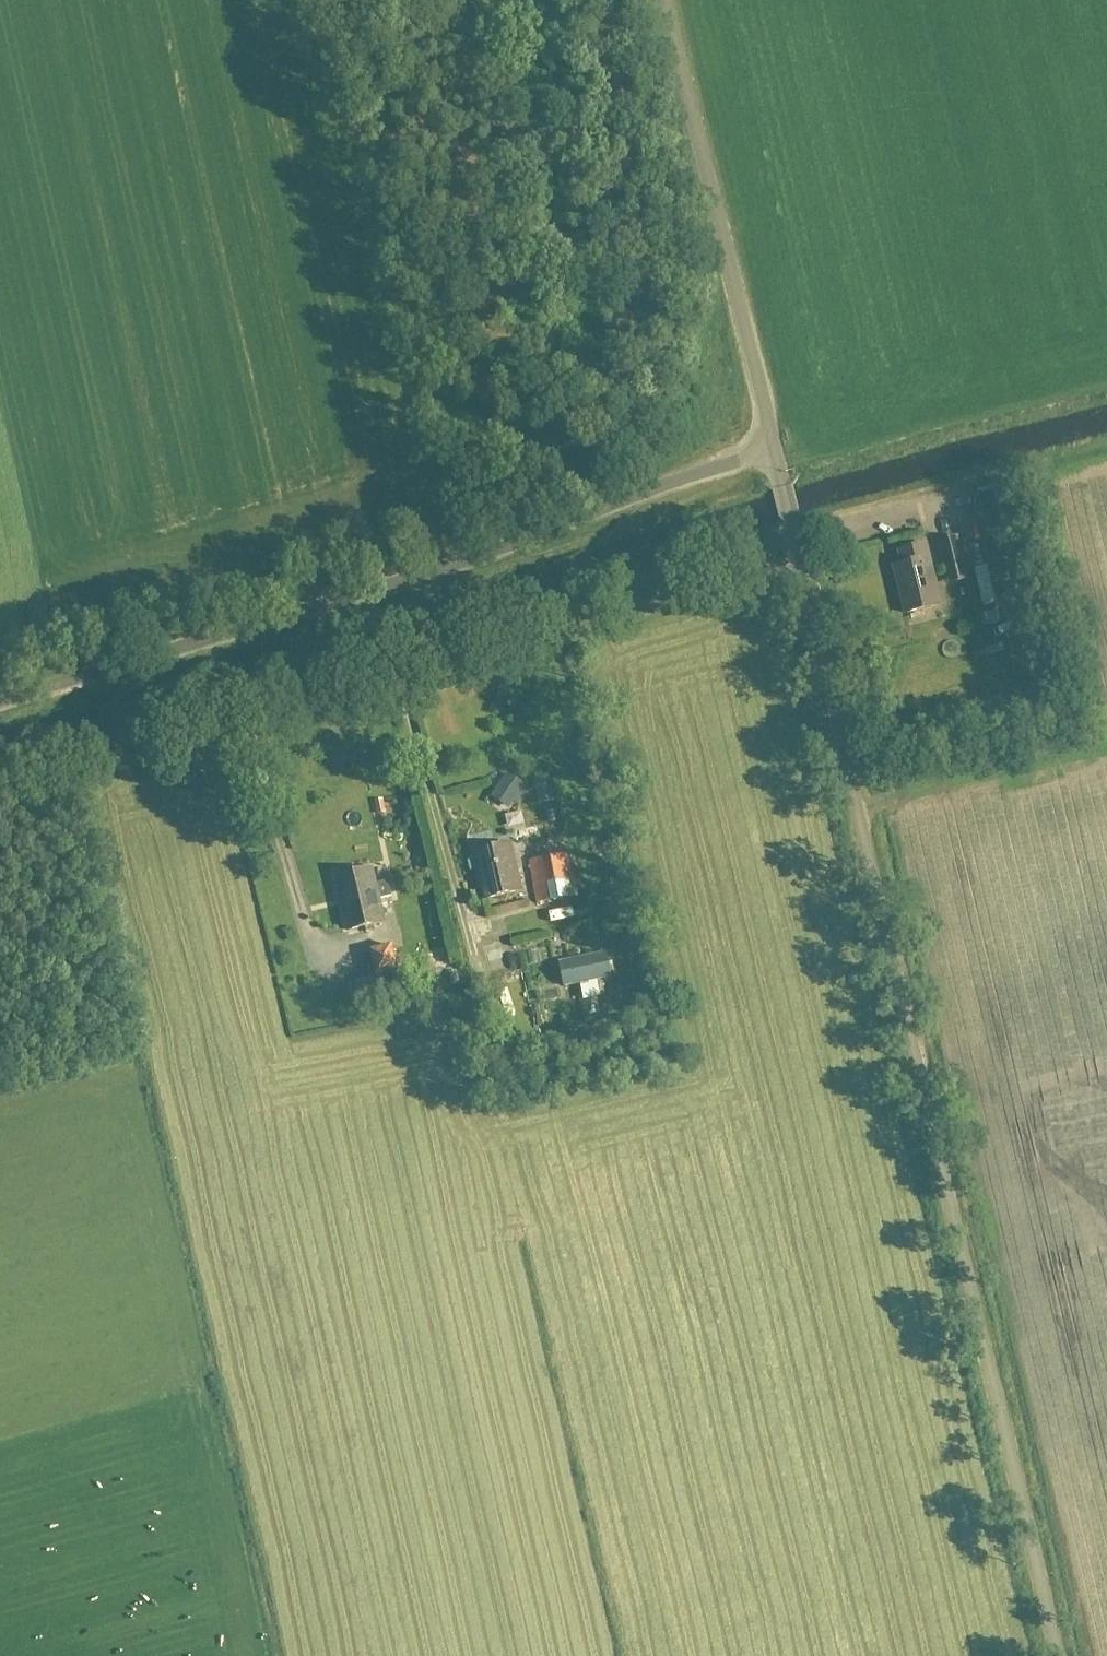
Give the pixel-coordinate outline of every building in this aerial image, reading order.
[(976,494),(986,537),(1019,529),(1008,486),(976,494)] [(944,571),(964,566),(957,538),(936,544),(944,571)] [(905,616),(938,607),(927,562),(928,561),(924,546),(897,553),(900,567),(893,569),(905,616)] [(484,902),(521,893),(509,847),(473,856),(484,902)] [(535,906),(577,899),(568,855),(527,863),(535,906)] [(378,902),(391,899),(387,883),(374,887),(370,871),(334,880),(347,934),(384,925),(378,902)] [(402,995),(409,993),(407,984),(399,985),(397,973),(391,947),(368,952),(375,978),(352,983),(358,1005),(395,997),(398,1007),(405,1005),(402,995)] [(518,948),(506,952),(511,973),(524,969),(518,948)] [(606,955),(559,964),(563,981),(610,972),(606,955)]
